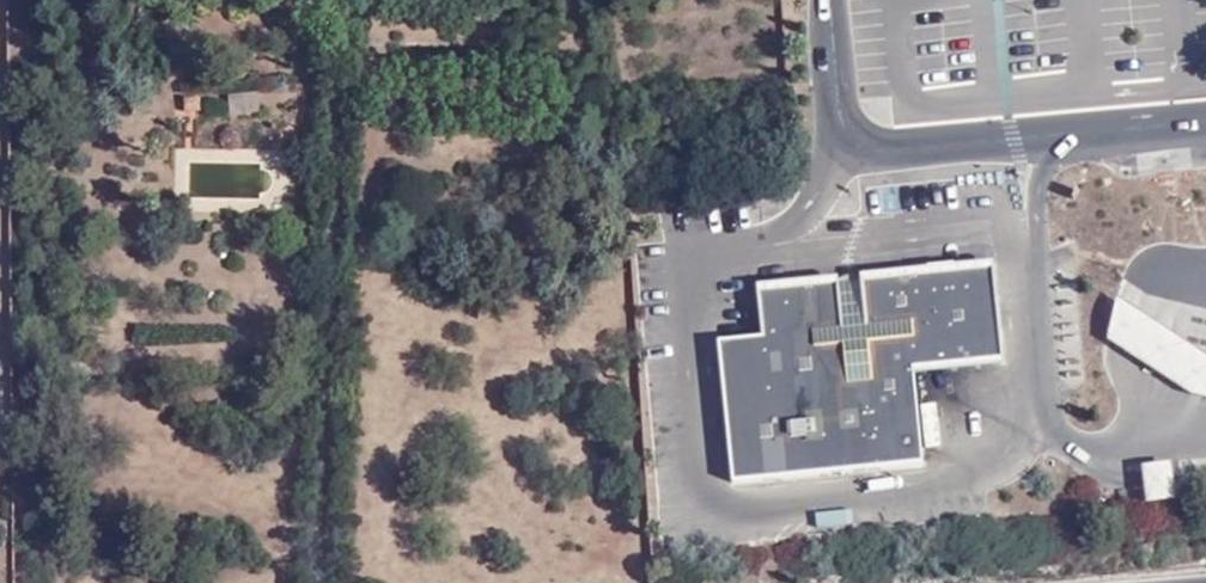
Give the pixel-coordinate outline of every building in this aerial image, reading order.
[(186,100),(185,111),(199,111),(200,101),(186,100)] [(998,269),(865,282),(866,294),(843,296),(842,285),(762,292),(765,339),(721,342),(737,484),(926,464),(917,370),(1007,361),(998,269)] [(866,294),(865,282),(842,285),(843,296),(866,294)] [(1121,298),(1109,340),(1194,394),(1205,397),(1205,353),(1121,298)] [(1171,465),(1143,467),(1144,484),(1145,505),(1175,503),(1173,484),(1171,465)]
